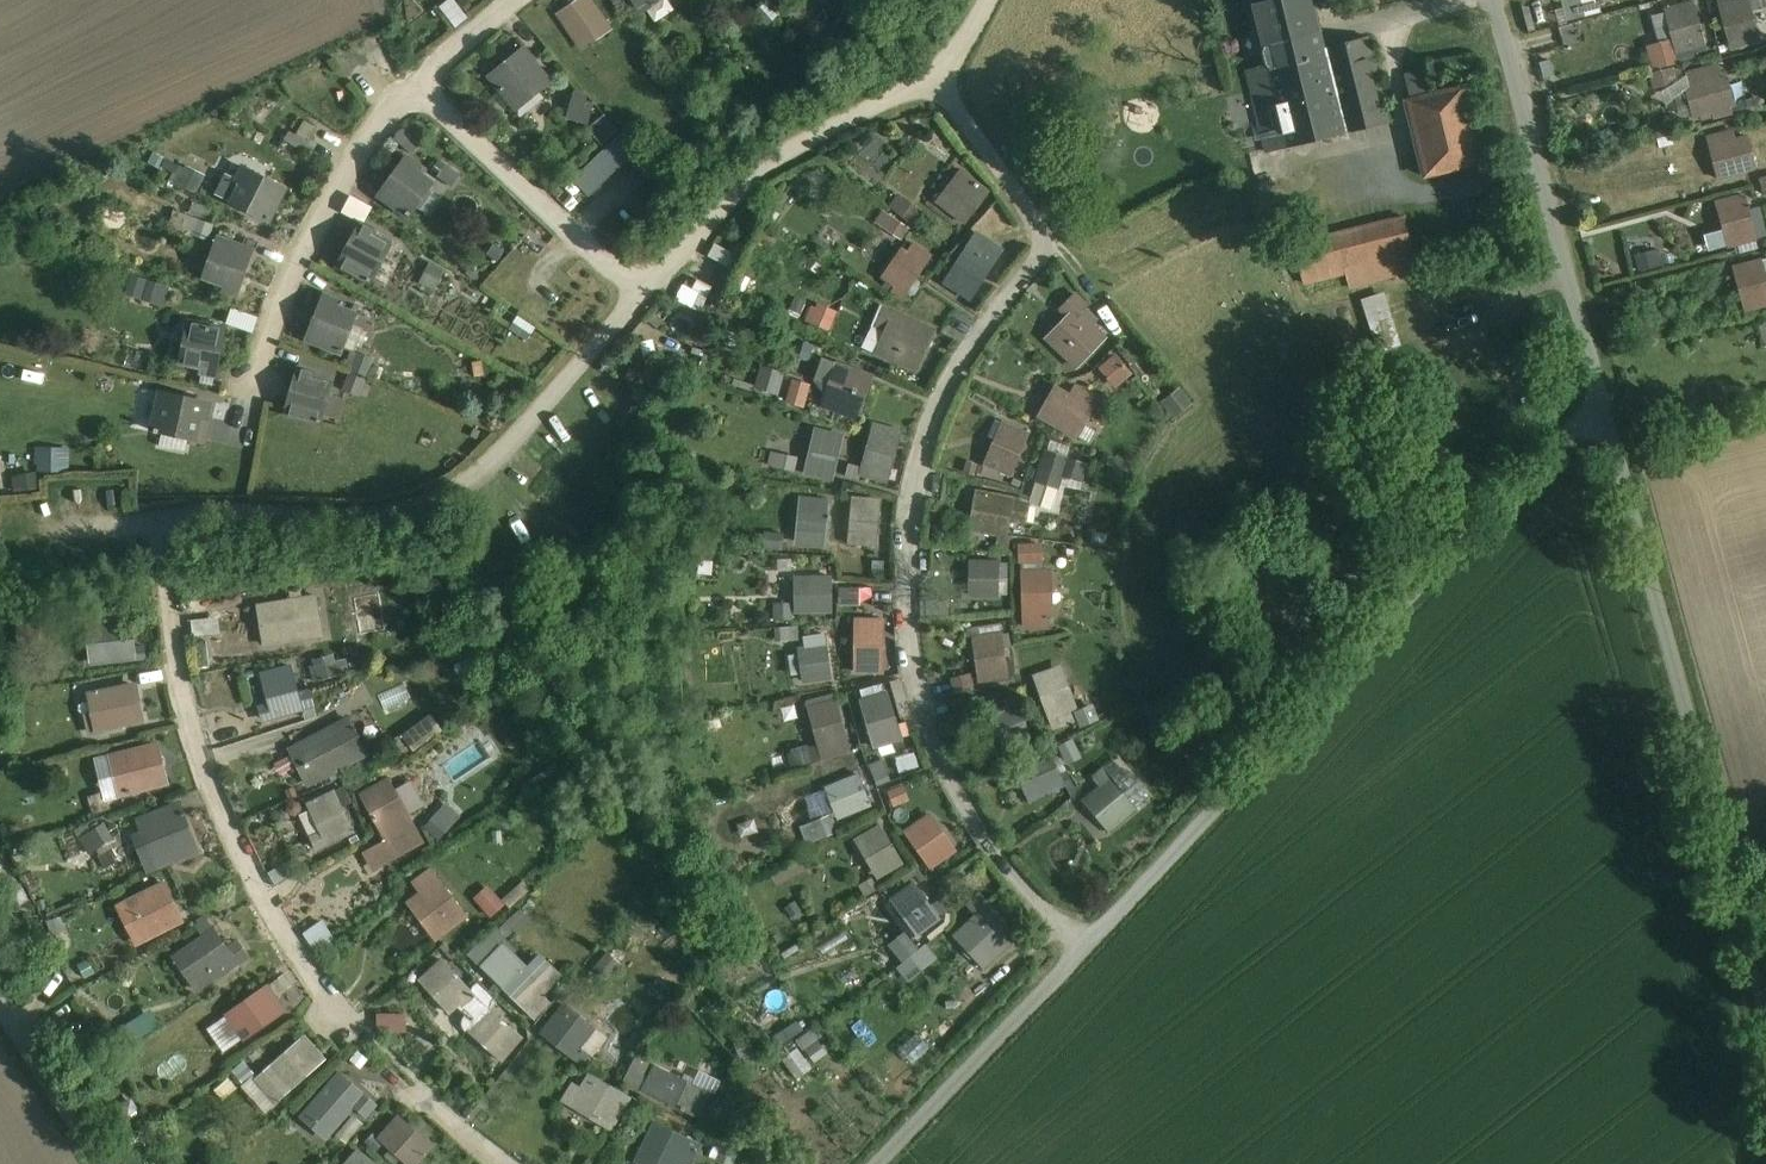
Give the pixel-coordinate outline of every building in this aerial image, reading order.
[(453,24),(464,16),(454,0),(444,0),(439,3),(453,24)] [(640,13),(660,0),(632,0),(640,13)] [(1286,148),(1346,134),(1325,47),(1313,0),(1250,0),(1263,53),(1270,83),(1286,148)] [(1744,0),(1719,7),(1730,48),(1759,41),(1751,11),(1748,12),(1744,0)] [(1694,3),(1665,11),(1676,53),(1704,45),(1694,3)] [(591,4),(572,17),(567,10),(560,15),(582,47),(608,29),(591,4)] [(1366,37),(1325,47),(1346,134),(1387,123),(1366,37)] [(525,48),(489,77),(514,107),(545,81),(530,63),(534,60),(525,48)] [(1717,67),(1689,75),(1699,114),(1713,111),(1715,117),(1730,113),(1717,67)] [(1286,148),(1270,83),(1251,88),(1267,153),(1286,148)] [(1464,86),(1406,100),(1425,177),(1482,164),(1464,86)] [(582,123),(597,104),(579,90),(564,109),(582,123)] [(599,143),(618,131),(606,111),(587,123),(599,143)] [(394,137),(412,149),(419,139),(400,127),(394,137)] [(639,146),(624,131),(575,176),(589,192),(639,146)] [(1731,131),(1707,138),(1718,178),(1746,170),(1738,139),(1733,141),(1731,131)] [(881,177),(902,156),(878,132),(857,153),(881,177)] [(407,157),(379,196),(409,217),(434,183),(416,171),(420,167),(407,157)] [(194,191),(204,176),(191,167),(180,181),(194,191)] [(287,189),(244,167),(237,181),(243,183),(233,204),(270,222),(287,189)] [(966,175),(943,205),(966,223),(989,192),(966,175)] [(896,190),(875,219),(902,239),(923,210),(896,190)] [(351,193),(341,208),(362,221),(371,205),(351,193)] [(1745,197),(1724,202),(1735,244),(1765,236),(1761,221),(1752,223),(1745,197)] [(1293,246),(1304,284),(1350,272),(1414,255),(1404,218),(1293,246)] [(362,224),(339,266),(370,283),(390,246),(371,236),(374,231),(362,224)] [(253,251),(218,239),(204,278),(225,286),(223,291),(238,296),(253,251)] [(730,263),(734,252),(713,243),(708,254),(730,263)] [(904,299),(933,257),(914,244),(907,254),(902,250),(893,263),(898,267),(889,280),(897,285),(893,291),(904,299)] [(994,262),(969,246),(945,283),(970,299),(994,262)] [(1414,255),(1350,272),(1355,288),(1418,270),(1414,255)] [(1741,266),(1752,308),(1765,305),(1765,260),(1741,266)] [(682,282),(675,298),(699,309),(706,293),(682,282)] [(1384,295),(1364,301),(1380,353),(1400,346),(1384,295)] [(324,296),(307,340),(342,353),(357,315),(337,307),(339,301),(324,296)] [(1076,366),(1104,338),(1080,314),(1087,307),(1076,296),(1062,310),(1074,321),(1052,343),(1076,366)] [(813,298),(803,318),(829,331),(839,311),(813,298)] [(892,329),(898,315),(884,309),(878,322),(892,329)] [(935,332),(898,315),(892,329),(880,355),(917,371),(935,332)] [(216,376),(225,329),(189,322),(181,363),(202,367),(200,373),(216,376)] [(754,388),(780,393),(784,369),(759,364),(754,388)] [(872,377),(845,367),(832,404),(859,413),(872,377)] [(298,369),(285,414),(321,424),(332,384),(313,378),(314,373),(298,369)] [(792,376),(784,401),(803,406),(810,382),(792,376)] [(1521,388),(1491,418),(1506,433),(1535,403),(1521,388)] [(1078,438),(1099,401),(1076,389),(1072,397),(1068,395),(1052,423),(1078,438)] [(209,404),(162,393),(153,430),(156,431),(155,433),(159,434),(159,431),(195,440),(201,418),(205,419),(209,404)] [(874,425),(860,473),(880,478),(894,431),(874,425)] [(1030,436),(1009,426),(991,466),(1012,475),(1030,436)] [(843,437),(822,432),(813,474),(833,478),(843,437)] [(67,466),(66,445),(35,446),(36,467),(67,466)] [(794,472),(799,456),(769,446),(764,462),(794,472)] [(1086,464),(1047,451),(1038,477),(1059,484),(1063,472),(1082,478),(1086,464)] [(12,472),(13,487),(34,486),(33,471),(12,472)] [(1059,484),(1038,477),(1031,498),(1052,505),(1059,484)] [(1014,499),(986,494),(979,532),(999,535),(1007,537),(1014,499)] [(874,501),(852,499),(848,542),(870,544),(874,501)] [(829,502),(808,500),(803,543),(824,545),(829,502)] [(1010,537),(1007,537),(999,535),(996,549),(1007,551),(1010,537)] [(998,563),(977,563),(976,595),(998,595),(998,563)] [(1044,571),(1022,572),(1024,616),(1045,615),(1044,571)] [(832,578),(801,578),(802,612),(832,612),(832,578)] [(316,597),(259,607),(265,644),(307,637),(303,610),(318,608),(316,597)] [(216,615),(191,618),(193,634),(218,632),(216,615)] [(1046,625),(1045,615),(1024,616),(1024,626),(1046,625)] [(132,618),(95,622),(99,663),(145,658),(144,647),(135,648),(132,618)] [(877,622),(855,621),(855,672),(876,672),(877,622)] [(798,639),(797,625),(775,626),(775,640),(798,639)] [(1002,635),(981,637),(986,680),(1008,677),(1002,635)] [(827,646),(806,649),(810,680),(832,677),(827,646)] [(317,679),(338,673),(331,652),(310,658),(317,679)] [(263,719),(303,709),(292,667),(263,674),(271,705),(260,708),(263,719)] [(1055,669),(1035,677),(1050,717),(1070,710),(1055,669)] [(142,681),(103,688),(111,730),(150,723),(142,681)] [(881,696),(861,702),(873,746),(894,741),(881,696)] [(837,701),(816,707),(829,758),(839,755),(837,746),(848,743),(837,701)] [(1018,706),(997,716),(1011,745),(1031,736),(1018,706)] [(331,727),(298,745),(318,781),(367,755),(361,744),(344,752),(331,727)] [(156,787),(145,747),(122,753),(124,762),(111,766),(119,796),(156,787)] [(1048,755),(1021,767),(1034,796),(1061,784),(1048,755)] [(1118,757),(1104,769),(1137,809),(1151,797),(1118,757)] [(1137,809),(1104,769),(1093,777),(1101,787),(1088,797),(1114,828),(1137,809)] [(859,775),(832,786),(844,816),(871,805),(859,775)] [(380,868),(416,847),(380,783),(361,794),(387,840),(370,850),(380,868)] [(354,831),(335,793),(315,802),(328,830),(311,838),(317,849),(354,831)] [(446,801),(423,824),(436,837),(459,815),(446,801)] [(165,809),(143,818),(159,857),(172,851),(176,860),(198,851),(183,814),(169,819),(165,809)] [(801,822),(807,841),(835,832),(829,814),(801,822)] [(925,820),(907,832),(931,868),(949,855),(925,820)] [(104,821),(79,836),(87,850),(112,834),(104,821)] [(881,826),(862,837),(884,874),(902,863),(881,826)] [(423,893),(439,881),(431,870),(414,882),(423,893)] [(466,916),(439,881),(423,893),(415,900),(442,935),(466,916)] [(183,922),(163,883),(127,902),(146,940),(183,922)] [(486,883),(473,895),(486,909),(499,897),(486,883)] [(914,883),(897,896),(922,931),(940,918),(914,883)] [(990,961),(1018,935),(980,894),(969,905),(979,915),(962,931),(990,961)] [(312,948),(331,939),(322,920),(302,929),(312,948)] [(927,942),(917,948),(903,929),(883,944),(908,978),(938,957),(927,942)] [(214,930),(182,951),(206,985),(248,956),(238,942),(227,949),(214,930)] [(535,1020),(551,1004),(498,951),(482,968),(535,1020)] [(458,1006),(472,992),(443,960),(427,975),(456,1007),(458,1006)] [(267,988),(227,1016),(244,1039),(284,1011),(267,988)] [(481,1001),(472,992),(458,1006),(467,1015),(481,1001)] [(489,1009),(481,1001),(467,1015),(476,1023),(489,1009)] [(521,1037),(489,1009),(476,1023),(475,1025),(507,1053),(521,1037)] [(542,1034),(582,1065),(590,1055),(581,1047),(591,1034),(560,1010),(542,1034)] [(377,1028),(404,1027),(404,1013),(377,1014),(377,1028)] [(780,1043),(803,1030),(796,1019),(774,1033),(780,1043)] [(798,1033),(808,1061),(826,1055),(816,1027),(798,1033)] [(305,1037),(257,1079),(265,1089),(273,1082),(280,1090),(320,1054),(305,1037)] [(784,1048),(794,1074),(808,1069),(799,1043),(784,1048)] [(708,1092),(655,1066),(643,1091),(696,1117),(708,1092)] [(340,1074),(308,1110),(332,1132),(354,1106),(365,1116),(376,1105),(340,1074)] [(631,1098),(598,1079),(595,1085),(582,1106),(615,1125),(631,1098)] [(566,1096),(582,1106),(595,1085),(586,1080),(581,1089),(573,1084),(566,1096)] [(394,1124),(379,1141),(407,1163),(415,1163),(426,1152),(394,1124)] [(653,1124),(644,1143),(682,1161),(681,1163),(692,1163),(701,1147),(653,1124)] [(358,1151),(347,1163),(373,1163),(358,1151)]
